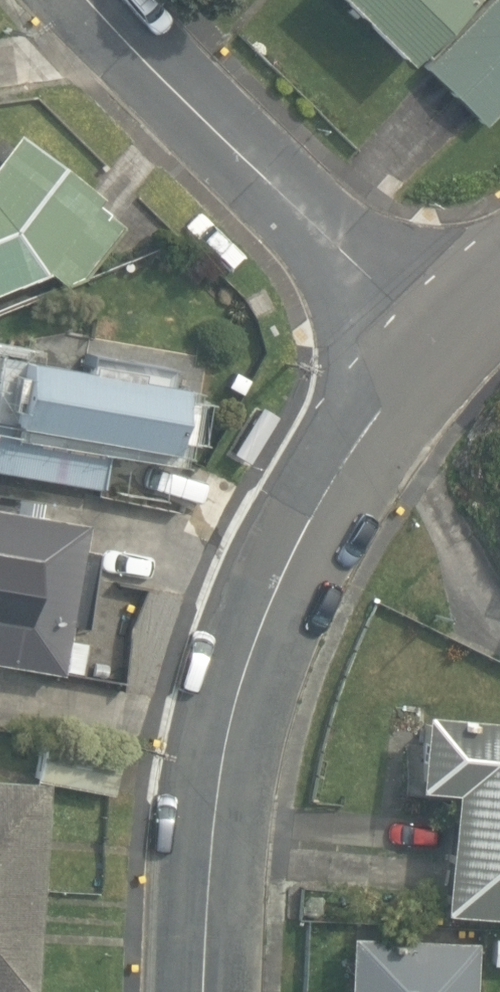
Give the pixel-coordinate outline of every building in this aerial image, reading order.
[(402,62),(461,0),(337,0),(402,62)] [(483,127),(499,109),(499,0),(485,0),(421,66),(483,127)] [(47,270),(65,284),(82,277),(121,224),(95,203),(101,194),(17,132),(0,154),(0,289),(47,270)] [(97,490),(105,443),(176,454),(187,390),(166,386),(168,371),(89,359),(87,373),(0,359),(0,474),(97,490)] [(57,673),(84,523),(0,509),(0,663),(57,673)] [(499,917),(499,722),(419,714),(412,788),(451,792),(439,911),(499,917)] [(37,777),(110,792),(119,749),(46,734),(37,777)] [(47,783),(0,779),(0,991),(33,991),(47,783)] [(478,941),(346,934),(343,991),(476,991),(478,941)] [(499,965),(499,937),(491,936),(489,964),(499,965)]
